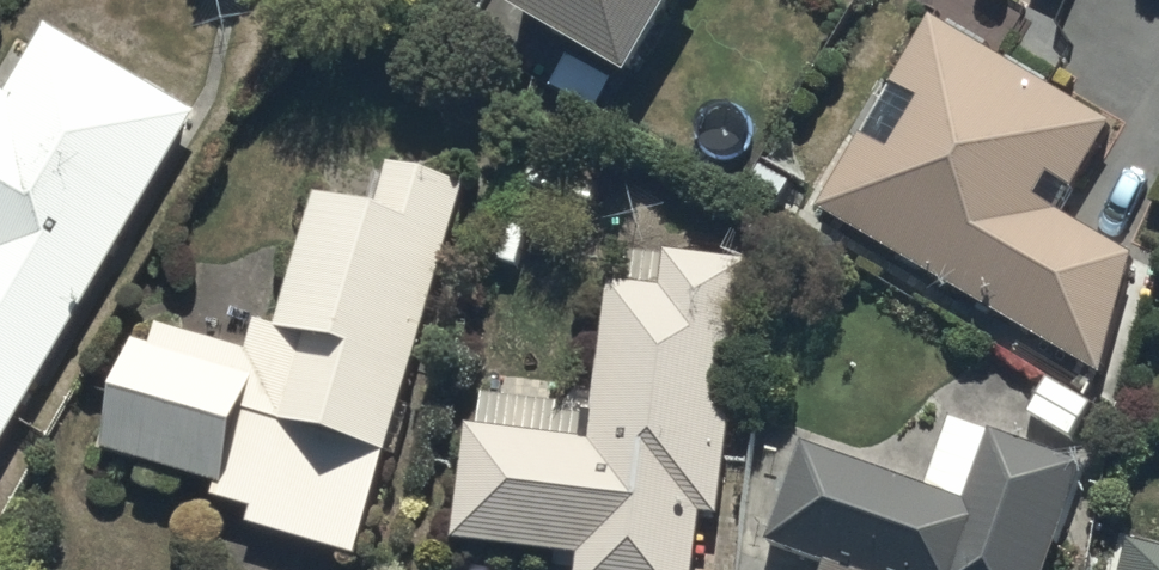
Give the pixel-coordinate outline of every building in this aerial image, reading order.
[(637,91),(687,0),(524,0),(512,22),(637,91)] [(823,201),(1097,367),(1158,265),(1158,262),(1060,202),(1111,118),(939,13),(898,81),(921,95),(892,142),(868,127),(823,201)] [(202,111),(51,19),(33,48),(15,37),(0,61),(0,443),(202,111)] [(139,338),(108,445),(222,478),(218,493),(255,503),(249,518),(360,552),(466,181),(390,161),(379,201),(317,190),(278,325),(257,319),(248,348),(160,322),(154,342),(139,338)] [(750,257),(624,248),(622,280),(609,279),(594,400),(487,389),(484,425),(465,423),(455,540),(583,551),(581,569),(696,569),(701,513),(726,515),(750,257)] [(825,569),(1051,569),(1085,464),(956,416),(929,485),(811,443),(772,541),(828,563),(825,569)] [(1133,537),(1126,569),(1158,569),(1158,543),(1133,537)]
